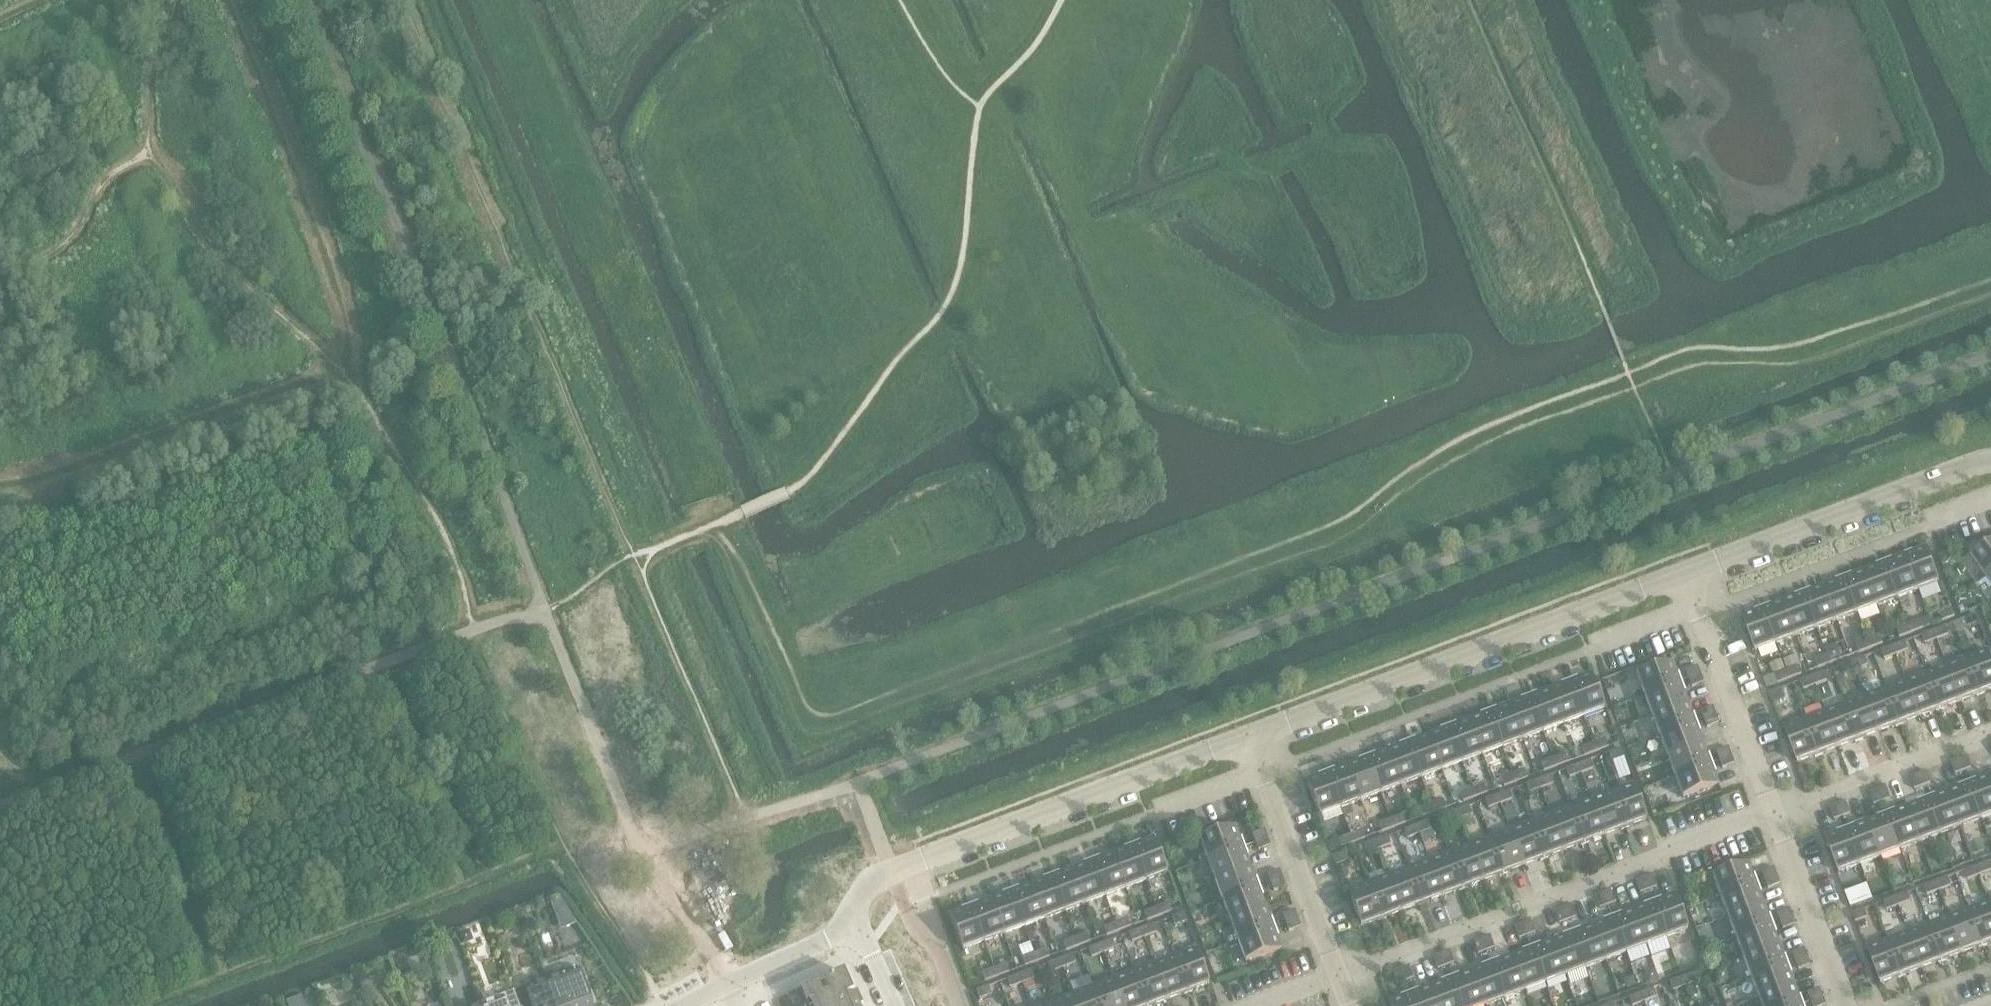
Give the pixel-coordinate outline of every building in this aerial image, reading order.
[(1986,577),(1990,573),(1990,545),(1973,558),(1986,577)] [(1906,555),(1919,590),(1940,583),(1927,547),(1906,555)] [(1885,563),(1899,598),(1919,590),(1906,555),(1885,563)] [(1865,570),(1879,606),(1899,598),(1885,563),(1865,570)] [(1879,606),(1865,570),(1845,578),(1858,613),(1879,606)] [(1845,578),(1825,586),(1838,621),(1858,613),(1845,578)] [(1825,586),(1804,593),(1818,629),(1838,621),(1825,586)] [(1784,601),(1797,636),(1818,629),(1804,593),(1784,601)] [(1784,601),(1764,608),(1777,644),(1797,636),(1784,601)] [(1777,644),(1764,608),(1743,616),(1756,652),(1777,644)] [(1955,617),(1952,608),(1940,613),(1943,621),(1955,617)] [(1965,619),(1969,628),(1980,623),(1977,615),(1965,619)] [(1909,625),(1912,633),(1924,629),(1921,620),(1909,625)] [(1912,633),(1909,625),(1897,629),(1900,637),(1912,633)] [(1934,631),(1937,639),(1949,635),(1946,627),(1934,631)] [(1937,639),(1934,631),(1922,636),(1926,644),(1937,639)] [(1868,640),(1871,648),(1883,644),(1880,635),(1868,640)] [(1871,648),(1868,640),(1856,644),(1860,653),(1871,648)] [(1894,646),(1897,655),(1909,650),(1906,642),(1894,646)] [(1897,655),(1894,646),(1882,651),(1885,659),(1897,655)] [(1981,695),(1985,693),(1985,692),(1990,690),(1990,657),(1989,650),(1967,658),(1981,695)] [(1828,655),(1831,664),(1843,659),(1839,651),(1828,655)] [(1831,664),(1828,655),(1816,660),(1819,668),(1831,664)] [(1853,662),(1856,670),(1868,666),(1865,657),(1853,662)] [(1977,696),(1981,695),(1967,658),(1947,666),(1961,701),(1977,695),(1977,696)] [(1637,675),(1645,696),(1680,683),(1672,662),(1637,675)] [(1856,670),(1853,662),(1841,666),(1844,674),(1856,670)] [(1787,671),(1790,679),(1802,674),(1799,666),(1787,671)] [(1947,666),(1927,673),(1941,710),(1945,709),(1944,707),(1961,701),(1947,666)] [(1685,671),(1689,679),(1701,675),(1698,667),(1685,671)] [(1790,679),(1787,671),(1775,675),(1778,683),(1790,679)] [(1813,677),(1816,685),(1828,681),(1825,672),(1813,677)] [(1941,710),(1927,673),(1907,681),(1920,716),(1936,710),(1937,712),(1941,710)] [(1570,682),(1583,717),(1604,709),(1591,674),(1570,682)] [(1701,675),(1689,679),(1692,688),(1704,683),(1701,675)] [(1816,685),(1813,677),(1801,681),(1804,690),(1816,685)] [(1920,716),(1907,681),(1886,689),(1900,726),(1904,724),(1903,723),(1920,716)] [(1550,689),(1563,725),(1583,717),(1570,682),(1550,689)] [(1645,696),(1652,716),(1688,703),(1680,683),(1645,696)] [(1550,689),(1529,697),(1543,732),(1563,725),(1550,689)] [(1769,693),(1773,701),(1785,697),(1782,689),(1769,693)] [(1866,696),(1879,732),(1896,726),(1896,727),(1900,726),(1886,689),(1866,696)] [(1866,696),(1846,704),(1860,741),(1864,739),(1863,738),(1879,732),(1866,696)] [(1529,697),(1509,705),(1522,740),(1543,732),(1529,697)] [(1652,716),(1660,736),(1695,723),(1688,703),(1652,716)] [(1826,711),(1839,747),(1855,741),(1856,742),(1860,741),(1846,704),(1826,711)] [(1509,705),(1489,712),(1502,748),(1522,740),(1509,705)] [(1701,712),(1704,720),(1716,715),(1713,707),(1701,712)] [(1826,711),(1805,719),(1819,756),(1823,755),(1823,753),(1839,747),(1826,711)] [(1489,712),(1469,720),(1482,755),(1502,748),(1489,712)] [(1716,715),(1704,720),(1707,728),(1719,723),(1716,715)] [(1819,756),(1805,719),(1784,727),(1798,762),(1815,756),(1815,757),(1819,756)] [(1449,727),(1462,763),(1482,755),(1469,720),(1449,727)] [(1660,736),(1667,757),(1703,743),(1695,723),(1660,736)] [(1449,727),(1428,735),(1441,771),(1462,763),(1449,727)] [(1408,743),(1421,778),(1441,771),(1428,735),(1408,743)] [(1593,744),(1596,752),(1608,747),(1605,739),(1593,744)] [(1408,743),(1388,750),(1401,786),(1421,778),(1408,743)] [(1667,757),(1675,777),(1710,764),(1703,743),(1667,757)] [(1596,752),(1593,744),(1581,748),(1584,756),(1596,752)] [(1716,752),(1719,760),(1731,756),(1728,748),(1716,752)] [(1609,754),(1612,762),(1624,757),(1621,749),(1609,754)] [(1367,758),(1381,793),(1401,786),(1388,750),(1367,758)] [(1553,759),(1556,767),(1568,763),(1564,754),(1553,759)] [(1731,756),(1719,760),(1722,768),(1734,764),(1731,756)] [(1960,759),(1964,772),(1972,768),(1968,756),(1960,759)] [(1347,766),(1360,801),(1381,793),(1367,758),(1347,766)] [(1556,767),(1553,759),(1541,763),(1544,772),(1556,767)] [(1964,772),(1960,759),(1951,762),(1956,775),(1964,772)] [(1578,765),(1581,774),(1593,769),(1590,761),(1578,765)] [(1710,764),(1675,777),(1683,798),(1718,785),(1710,764)] [(1581,774),(1578,765),(1566,770),(1569,778),(1581,774)] [(1360,801),(1347,766),(1327,773),(1340,809),(1360,801)] [(1512,774),(1515,782),(1527,778),(1524,770),(1512,774)] [(1919,775),(1923,787),(1931,784),(1927,772),(1919,775)] [(1340,809),(1327,773),(1306,781),(1319,817),(1340,809)] [(1515,782),(1512,774),(1500,779),(1503,787),(1515,782)] [(1923,787),(1919,775),(1911,778),(1915,790),(1923,787)] [(1538,780),(1541,789),(1553,784),(1550,776),(1538,780)] [(1990,776),(1969,784),(1982,819),(1990,816),(1990,779),(1990,776)] [(1541,789),(1538,780),(1526,785),(1529,793),(1541,789)] [(1611,792),(1625,829),(1629,828),(1628,826),(1646,820),(1632,784),(1611,792)] [(1982,819),(1969,784),(1948,791),(1962,827),(1982,819)] [(1472,789),(1475,798),(1487,793),(1484,785),(1472,789)] [(1878,790),(1883,802),(1891,799),(1886,787),(1878,790)] [(1475,798),(1472,789),(1460,794),(1463,802),(1475,798)] [(1883,802),(1878,790),(1870,793),(1875,805),(1883,802)] [(1497,796),(1500,804),(1512,800),(1509,791),(1497,796)] [(1928,799),(1941,835),(1962,827),(1948,791),(1928,799)] [(1591,800),(1604,835),(1621,829),(1621,831),(1625,829),(1611,792),(1591,800)] [(1500,804),(1497,796),(1485,800),(1488,808),(1500,804)] [(1908,807),(1921,842),(1941,835),(1928,799),(1908,807)] [(1431,805),(1434,813),(1446,808),(1443,800),(1431,805)] [(1571,807),(1585,844),(1589,843),(1588,841),(1604,835),(1591,800),(1571,807)] [(1838,805),(1843,817),(1851,814),(1846,802),(1838,805)] [(1434,813),(1431,805),(1419,809),(1422,817),(1434,813)] [(1843,817),(1838,805),(1830,808),(1834,820),(1843,817)] [(1457,811),(1460,819),(1472,815),(1468,807),(1457,811)] [(1551,815),(1564,850),(1580,844),(1581,846),(1585,844),(1571,807),(1551,815)] [(1887,814),(1901,850),(1921,842),(1908,807),(1887,814)] [(1460,819),(1457,811),(1445,815),(1448,824),(1460,819)] [(1901,850),(1887,814),(1867,822),(1881,857),(1901,850)] [(1391,820),(1394,828),(1406,824),(1402,815),(1391,820)] [(1530,823),(1544,860),(1548,858),(1548,857),(1564,850),(1551,815),(1530,823)] [(1394,828),(1391,820),(1379,824),(1382,833),(1394,828)] [(1416,826),(1419,834),(1431,830),(1428,822),(1416,826)] [(1867,822),(1847,829),(1861,865),(1881,857),(1867,822)] [(1510,830),(1523,866),(1540,860),(1540,861),(1544,860),(1530,823),(1510,830)] [(1200,840),(1207,861),(1243,847),(1235,826),(1200,840)] [(1419,834),(1416,826),(1404,831),(1407,839),(1419,834)] [(1861,865),(1847,829),(1826,837),(1839,873),(1861,865)] [(1252,835),(1255,843),(1267,838),(1264,830),(1252,835)] [(1490,838),(1504,875),(1507,874),(1507,872),(1523,866),(1510,830),(1490,838)] [(1350,835),(1353,843),(1365,839),(1362,831),(1350,835)] [(1353,843),(1350,835),(1338,840),(1341,848),(1353,843)] [(1376,841),(1379,850),(1391,845),(1387,837),(1376,841)] [(1133,846),(1146,882),(1167,874),(1154,838),(1133,846)] [(1267,838),(1255,843),(1258,851),(1270,846),(1267,838)] [(1504,875),(1490,838),(1469,846),(1483,881),(1499,875),(1500,876),(1504,875)] [(1379,850),(1376,841),(1364,846),(1367,854),(1379,850)] [(1112,854),(1126,889),(1146,882),(1133,846),(1112,854)] [(1469,846),(1449,853),(1463,890),(1467,889),(1466,887),(1483,881),(1469,846)] [(1207,861),(1215,881),(1251,867),(1243,847),(1207,861)] [(1332,858),(1336,866),(1348,861),(1345,853),(1332,858)] [(1429,861),(1442,896),(1459,890),(1459,892),(1463,890),(1449,853),(1429,861)] [(1092,862),(1105,897),(1126,889),(1112,854),(1092,862)] [(1409,868),(1423,905),(1426,904),(1426,902),(1442,896),(1429,861),(1409,868)] [(1092,862),(1072,869),(1085,905),(1105,897),(1092,862)] [(1712,876),(1720,897),(1756,884),(1748,863),(1712,876)] [(1980,876),(1990,871),(1990,869),(1989,863),(1977,867),(1980,876)] [(1251,867),(1215,881),(1223,901),(1258,888),(1251,867)] [(1980,876),(1977,867),(1965,872),(1968,880),(1980,876)] [(1423,905),(1409,868),(1389,876),(1402,912),(1418,905),(1419,907),(1423,905)] [(1761,873),(1764,881),(1776,876),(1773,868),(1761,873)] [(1052,877),(1065,912),(1085,905),(1072,869),(1052,877)] [(1267,875),(1270,883),(1282,879),(1279,870),(1267,875)] [(1644,878),(1648,890),(1656,887),(1652,875),(1644,878)] [(1368,884),(1382,921),(1386,919),(1386,918),(1402,912),(1389,876),(1368,884)] [(1776,876),(1764,881),(1767,889),(1779,884),(1776,876)] [(1052,877),(1031,884),(1045,920),(1065,912),(1052,877)] [(1648,890),(1644,878),(1636,881),(1640,893),(1648,890)] [(1936,883),(1939,891),(1951,886),(1948,878),(1936,883)] [(1282,879),(1270,883),(1273,891),(1286,887),(1282,879)] [(1939,891),(1936,883),(1924,887),(1928,895),(1939,891)] [(1011,892),(1024,928),(1045,920),(1031,884),(1011,892)] [(1382,921),(1368,884),(1347,892),(1361,927),(1378,921),(1378,922),(1382,921)] [(1763,904),(1756,884),(1720,897),(1728,917),(1763,904)] [(1258,888),(1223,901),(1230,921),(1266,908),(1258,888)] [(1603,893),(1608,906),(1616,902),(1611,890),(1603,893)] [(991,900),(1004,935),(1024,928),(1011,892),(991,900)] [(1608,906),(1603,893),(1595,896),(1600,909),(1608,906)] [(1896,898),(1899,906),(1911,902),(1908,893),(1896,898)] [(1653,903),(1666,938),(1687,930),(1674,895),(1653,903)] [(554,901),(563,929),(575,925),(566,897),(554,901)] [(1899,906),(1896,898),(1884,902),(1887,911),(1899,906)] [(991,900),(970,907),(984,943),(1004,935),(991,900)] [(1969,910),(1983,946),(1987,945),(1987,944),(1990,942),(1990,905),(1990,902),(1969,910)] [(1633,910),(1646,946),(1666,938),(1653,903),(1633,910)] [(1156,908),(1159,916),(1171,912),(1168,904),(1156,908)] [(1728,917),(1735,938),(1771,924),(1763,904),(1728,917)] [(1563,909),(1567,921),(1575,918),(1571,906),(1563,909)] [(984,943),(970,907),(949,915),(963,951),(984,943)] [(1159,916),(1156,908),(1144,913),(1147,921),(1159,916)] [(1230,921),(1238,942),(1273,928),(1266,908),(1230,921)] [(1776,913),(1779,921),(1791,916),(1788,908),(1776,913)] [(1567,921),(1563,909),(1555,912),(1559,924),(1567,921)] [(1868,918),(1865,909),(1853,914),(1856,922),(1868,918)] [(1612,918),(1626,953),(1646,946),(1633,910),(1612,918)] [(1969,910),(1949,917),(1963,953),(1979,947),(1979,948),(1983,946),(1969,910)] [(1283,915),(1286,924),(1298,919),(1295,911),(1283,915)] [(1187,922),(1184,914),(1172,918),(1175,926),(1187,922)] [(1791,916),(1779,921),(1782,929),(1795,924),(1791,916)] [(1949,917),(1929,925),(1943,962),(1947,960),(1946,959),(1963,953),(1949,917)] [(1592,925),(1605,961),(1626,953),(1612,918),(1592,925)] [(1115,923),(1119,932),(1130,927),(1127,919),(1115,923)] [(1298,919),(1286,924),(1289,932),(1301,927),(1298,919)] [(1522,924),(1527,936),(1535,933),(1530,921),(1522,924)] [(1119,932),(1115,923),(1104,928),(1107,936),(1119,932)] [(1527,936),(1522,924),(1514,927),(1519,939),(1527,936)] [(1771,924),(1735,938),(1743,958),(1779,944),(1771,924)] [(1141,930),(1144,938),(1156,934),(1153,925),(1141,930)] [(1572,933),(1585,968),(1605,961),(1592,925),(1572,933)] [(1929,925),(1909,932),(1922,968),(1939,962),(1939,963),(1943,962),(1929,925)] [(1273,928),(1238,942),(1246,963),(1281,949),(1273,928)] [(1144,938),(1141,930),(1129,934),(1132,943),(1144,938)] [(469,932),(460,935),(462,941),(471,937),(469,932)] [(1889,940),(1903,977),(1906,975),(1906,974),(1922,968),(1909,932),(1889,940)] [(1552,941),(1565,976),(1585,968),(1572,933),(1552,941)] [(1075,939),(1078,947),(1090,942),(1087,934),(1075,939)] [(1482,939),(1486,951),(1494,948),(1490,936),(1482,939)] [(1078,947),(1075,939),(1063,943),(1066,951),(1078,947)] [(1486,951),(1482,939),(1474,942),(1478,954),(1486,951)] [(1903,977),(1889,940),(1868,948),(1881,983),(1898,977),(1899,978),(1903,977)] [(1100,945),(1103,953),(1115,949),(1112,941),(1100,945)] [(1532,948),(1545,984),(1565,976),(1552,941),(1532,948)] [(1779,944),(1743,958),(1751,978),(1786,965),(1779,944)] [(1103,953),(1100,945),(1088,950),(1092,958),(1103,953)] [(1545,984),(1532,948),(1511,956),(1524,991),(1545,984)] [(1034,954),(1037,962),(1049,958),(1046,949),(1034,954)] [(1174,957),(1188,994),(1192,992),(1191,991),(1209,984),(1195,949),(1174,957)] [(1792,953),(1795,961),(1807,957),(1804,949),(1792,953)] [(1441,954),(1446,967),(1454,963),(1449,951),(1441,954)] [(1037,962),(1034,954),(1022,958),(1026,967),(1037,962)] [(1446,967),(1441,954),(1433,958),(1438,970),(1446,967)] [(1060,960),(1063,969),(1075,964),(1071,956),(1060,960)] [(1491,964),(1504,999),(1524,991),(1511,956),(1491,964)] [(1154,964),(1167,1000),(1184,994),(1184,995),(1188,994),(1174,957),(1154,964)] [(1807,957),(1795,961),(1798,969),(1810,965),(1807,957)] [(1063,969),(1060,960),(1048,965),(1051,973),(1063,969)] [(1146,1005),(1151,1005),(1167,1000),(1154,964),(1134,972),(1146,1005)] [(1471,971),(1484,1005),(1486,1005),(1504,999),(1491,964),(1471,971)] [(994,969),(997,977),(1009,973),(1006,965),(994,969)] [(1751,978),(1758,998),(1794,985),(1786,965),(1751,978)] [(1401,970),(1405,982),(1413,979),(1409,967),(1401,970)] [(556,1005),(594,1005),(580,968),(547,981),(556,1005)] [(997,977),(994,969),(982,974),(985,982),(997,977)] [(1405,982),(1401,970),(1393,973),(1397,985),(1405,982)] [(1019,976),(1022,984),(1034,979),(1031,971),(1019,976)] [(1461,1005),(1484,1005),(1471,971),(1450,979),(1461,1005)] [(1123,1005),(1146,1005),(1134,972),(1113,980),(1123,1005)] [(859,1005),(863,1004),(857,991),(853,993),(844,973),(803,991),(809,1005),(807,1005),(859,1005)] [(1681,978),(1684,987),(1696,982),(1693,974),(1681,978)] [(1022,984),(1019,976),(1007,980),(1011,988),(1022,984)] [(1684,987),(1681,978),(1669,983),(1673,991),(1684,987)] [(1430,986),(1437,1005),(1461,1005),(1450,979),(1430,986)] [(1113,980),(1093,987),(1100,1005),(1123,1005),(1113,980)] [(514,993),(519,1005),(556,1005),(547,981),(514,993)] [(1794,985),(1758,998),(1761,1005),(1799,1005),(1801,1005),(1794,985)] [(1414,1005),(1437,1005),(1430,986),(1410,994),(1414,1005)] [(991,996),(988,987),(976,992),(979,1000),(991,996)] [(1077,1005),(1100,1005),(1093,987),(1073,995),(1077,1005)] [(1641,994),(1644,1002),(1656,997),(1653,989),(1641,994)] [(1807,994),(1810,1002),(1822,997),(1819,989),(1807,994)] [(514,993),(482,1005),(519,1005),(514,993)] [(1410,994),(1389,1002),(1390,1005),(1414,1005),(1410,994)] [(1641,994),(1629,998),(1632,1005),(1633,1005),(1644,1002),(1641,994)] [(1073,995),(1052,1003),(1054,1005),(1077,1005),(1073,995)] [(1810,1002),(1811,1005),(1823,1005),(1825,1005),(1822,997),(1810,1002)]
